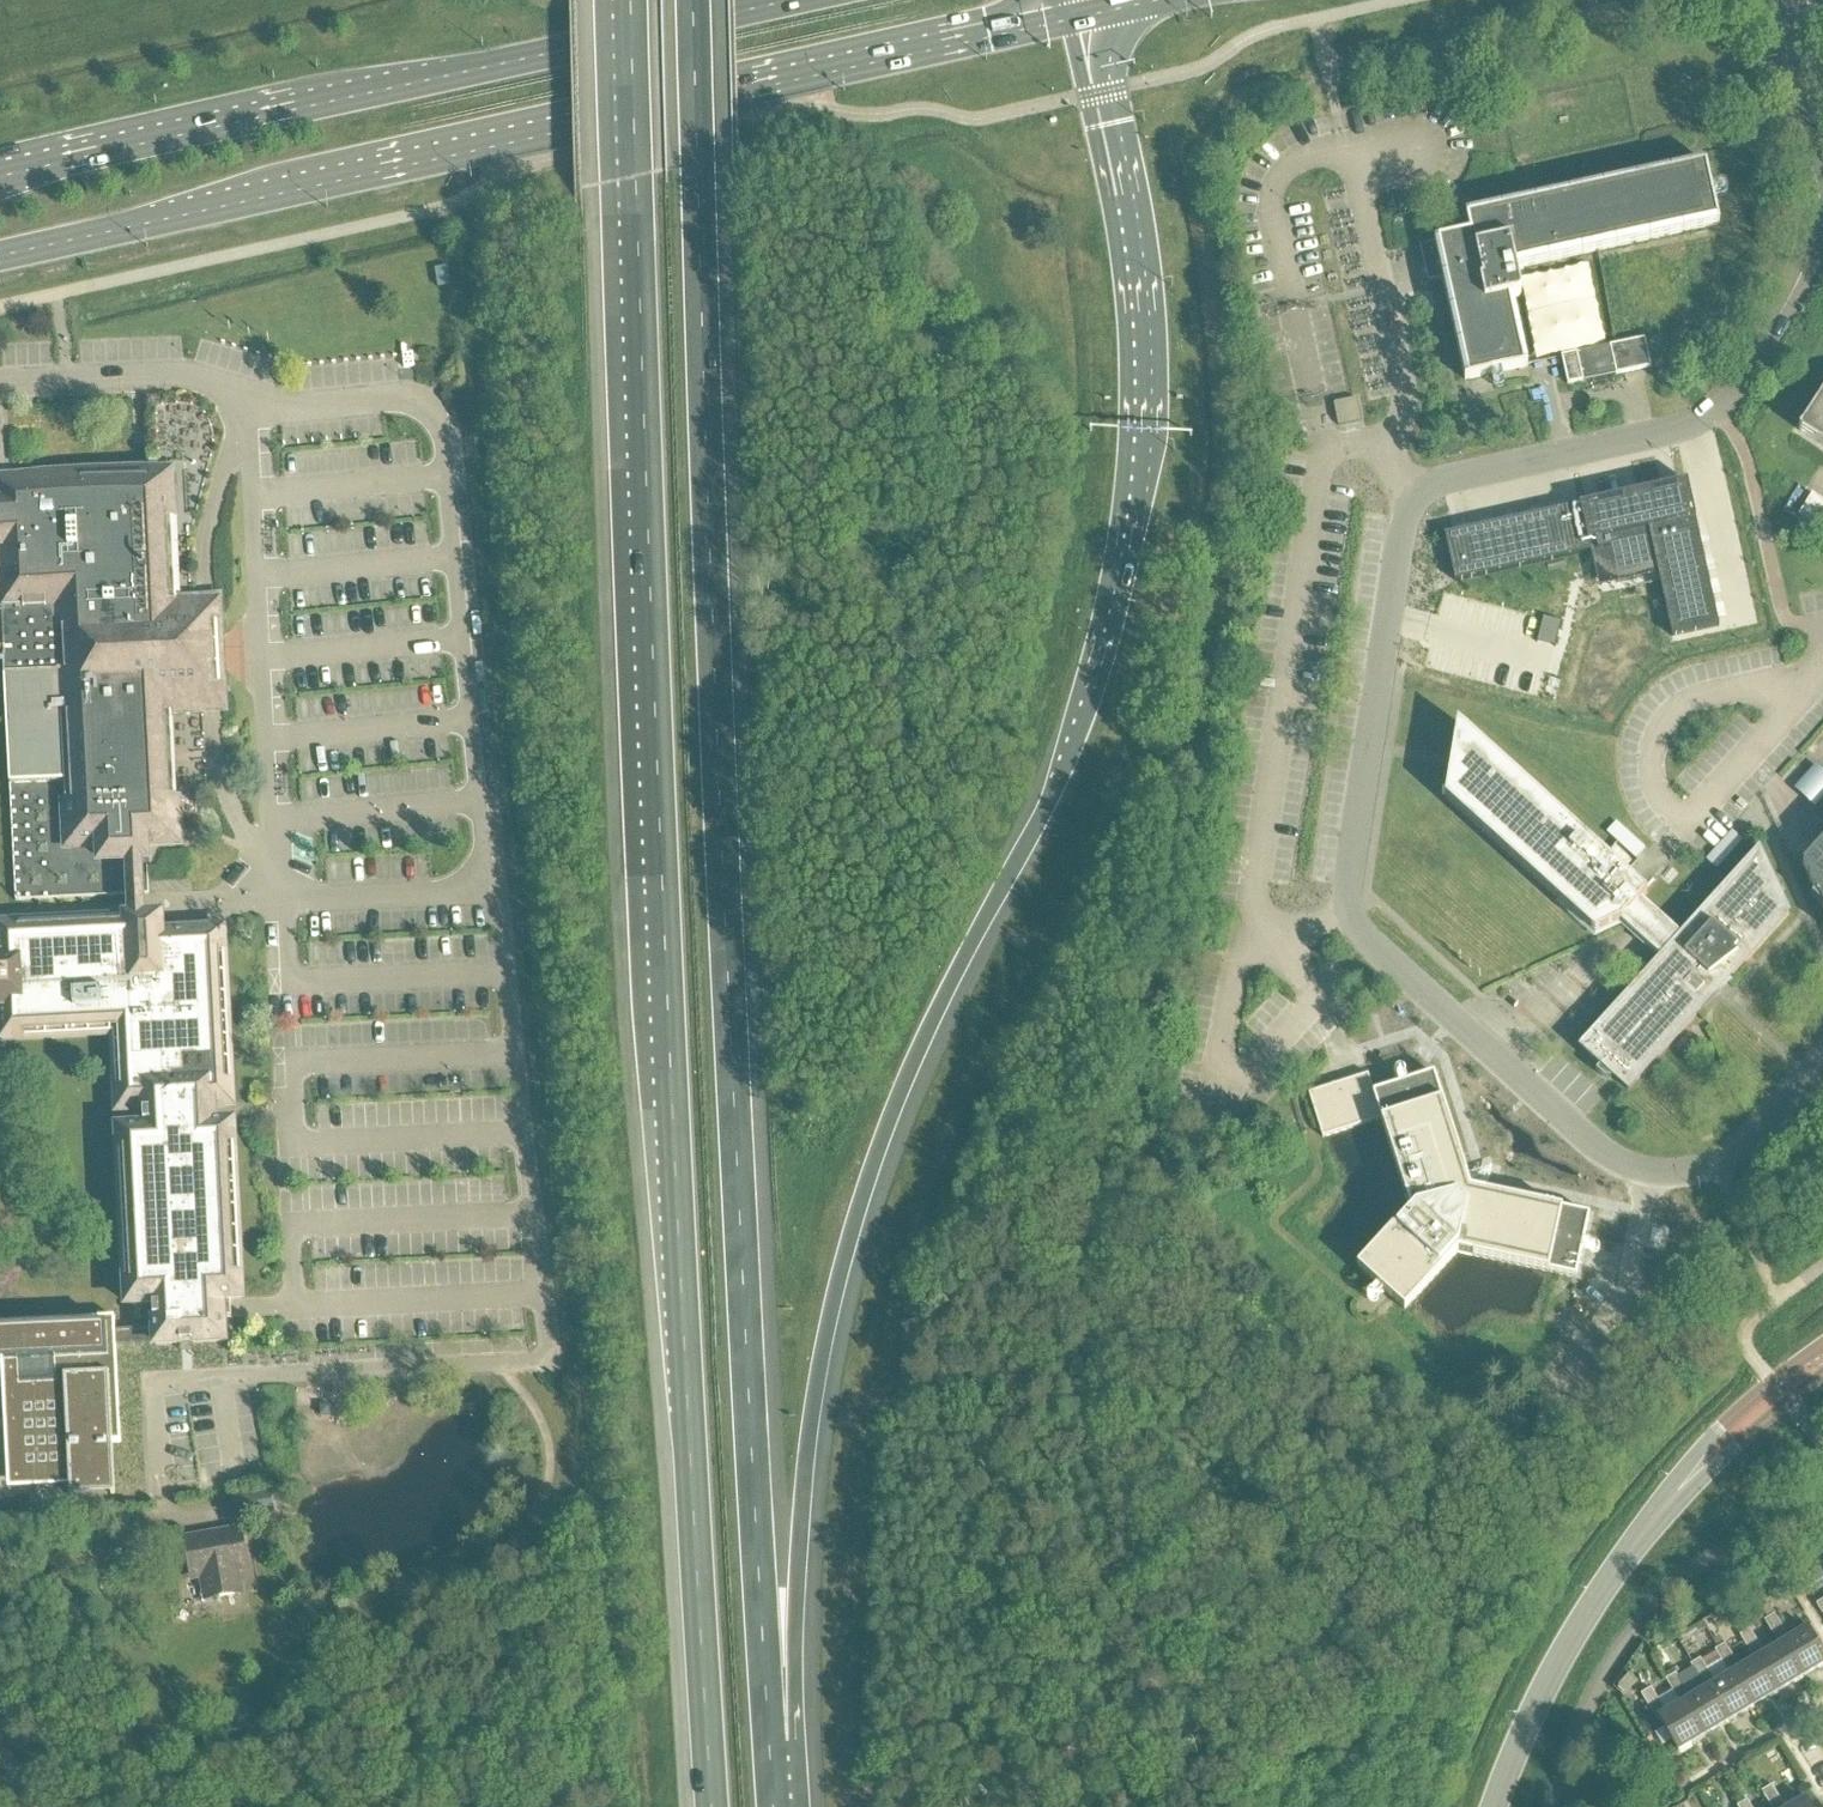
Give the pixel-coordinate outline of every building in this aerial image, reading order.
[(1521,292),(1516,271),(1719,226),(1705,163),(1466,216),(1470,236),(1435,244),(1465,382),(1528,368),(1513,300),(1517,299),(1519,298),(1520,296),(1521,295),(1521,294),(1521,292)] [(1645,341),(1577,355),(1583,383),(1651,369),(1645,341)] [(1583,383),(1577,355),(1561,358),(1568,386),(1583,383)] [(1799,433),(1822,448),(1822,395),(1799,433)] [(225,594),(216,594),(206,594),(166,597),(162,517),(172,517),(170,474),(149,475),(148,465),(135,466),(125,466),(125,469),(125,476),(0,482),(0,658),(4,657),(17,903),(129,897),(130,910),(131,920),(127,920),(127,931),(0,937),(0,1010),(1,1010),(2,1032),(124,1025),(128,1112),(145,1111),(146,1130),(129,1130),(138,1306),(154,1305),(156,1334),(100,1337),(99,1320),(10,1324),(10,1333),(0,1333),(0,1362),(10,1362),(16,1481),(71,1478),(72,1482),(107,1481),(100,1349),(126,1348),(156,1346),(224,1343),(222,1301),(232,1301),(223,1126),(212,1126),(211,1108),(223,1107),(214,932),(161,934),(161,918),(144,919),(144,909),(143,896),(149,896),(149,882),(148,870),(147,844),(178,843),(176,797),(165,797),(161,721),(212,718),(222,717),(231,717),(229,673),(228,656),(228,638),(227,617),(225,594)] [(1719,629),(1690,497),(1665,502),(1662,489),(1445,536),(1456,586),(1592,556),(1590,547),(1609,543),(1618,586),(1656,578),(1669,640),(1719,629)] [(1822,533),(1822,502),(1812,495),(1798,517),(1822,533)] [(1543,618),(1539,633),(1558,638),(1562,624),(1543,618)] [(1581,1049),(1600,1067),(1596,1072),(1603,1079),(1606,1081),(1610,1081),(1613,1079),(1628,1092),(1788,916),(1779,896),(1783,891),(1772,880),(1759,853),(1681,939),(1640,902),(1647,895),(1471,736),(1452,757),(1445,799),(1595,935),(1621,923),(1621,922),(1634,934),(1633,934),(1633,935),(1633,936),(1633,938),(1633,939),(1634,940),(1634,941),(1636,942),(1638,942),(1639,942),(1640,942),(1641,942),(1642,941),(1662,959),(1581,1049)] [(1798,829),(1822,801),(1822,773),(1816,767),(1777,810),(1798,829)] [(1616,824),(1607,834),(1636,860),(1645,850),(1616,824)] [(1706,862),(1717,871),(1743,842),(1732,833),(1706,862)] [(1822,909),(1822,842),(1803,865),(1816,893),(1811,898),(1822,909)] [(1481,1193),(1482,1189),(1472,1180),(1468,1181),(1434,1075),(1374,1095),(1368,1076),(1309,1095),(1323,1139),(1381,1120),(1410,1209),(1356,1268),(1404,1311),(1457,1254),(1575,1280),(1590,1217),(1481,1193)] [(186,1541),(193,1579),(211,1576),(215,1599),(241,1594),(237,1572),(247,1570),(240,1532),(186,1541)] [(1802,1581),(1807,1591),(1822,1581),(1822,1568),(1802,1581)] [(1779,1645),(1779,1646),(1781,1645),(1801,1680),(1822,1667),(1822,1655),(1807,1629),(1788,1640),(1774,1616),(1765,1622),(1779,1645)] [(1740,1637),(1754,1660),(1755,1661),(1756,1660),(1777,1695),(1801,1680),(1781,1645),(1779,1646),(1779,1645),(1764,1655),(1750,1631),(1740,1637)] [(1715,1652),(1729,1675),(1730,1676),(1731,1675),(1752,1709),(1777,1695),(1756,1660),(1755,1661),(1754,1660),(1739,1669),(1725,1646),(1715,1652)] [(1691,1666),(1705,1690),(1707,1690),(1727,1724),(1752,1709),(1731,1675),(1730,1676),(1729,1675),(1714,1684),(1700,1661),(1691,1666)] [(1666,1681),(1680,1704),(1681,1705),(1682,1704),(1703,1739),(1727,1724),(1707,1690),(1705,1690),(1690,1699),(1676,1675),(1666,1681)] [(1681,1705),(1680,1704),(1665,1713),(1651,1690),(1641,1696),(1656,1720),(1657,1719),(1678,1753),(1703,1739),(1682,1704),(1681,1705)] [(1770,1806),(1783,1806),(1772,1787),(1762,1793),(1770,1806)]
